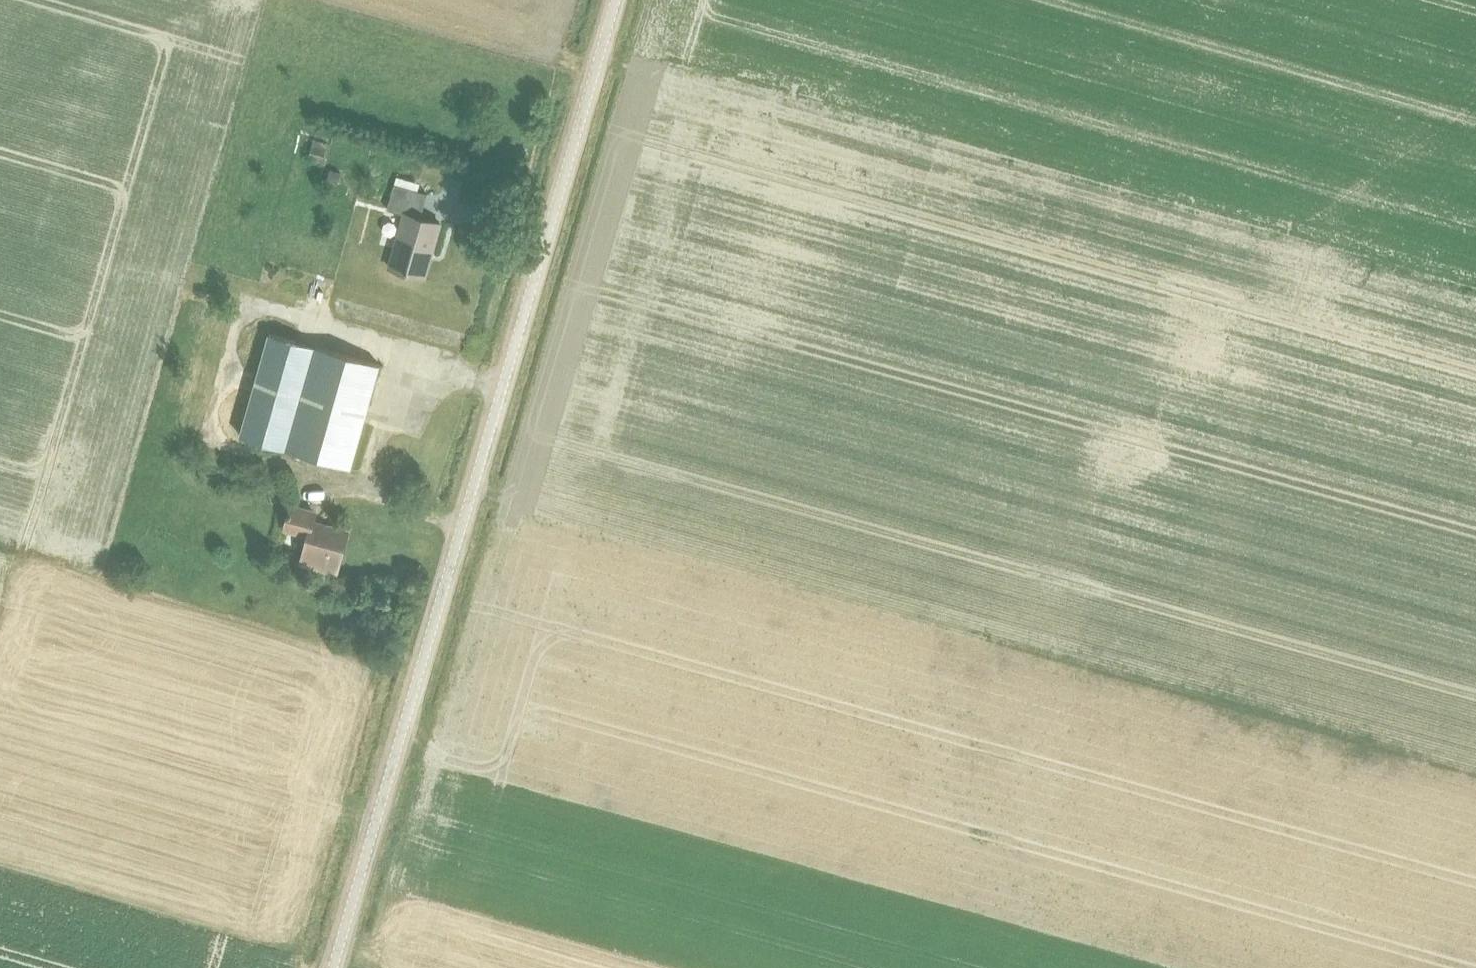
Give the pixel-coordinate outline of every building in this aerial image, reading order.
[(327,143),(313,139),(308,156),(322,160),(327,143)] [(327,181),(337,184),(340,172),(330,169),(327,181)] [(394,183),(387,209),(404,214),(405,213),(412,188),(394,183)] [(404,214),(389,267),(424,277),(440,223),(420,217),(405,213),(404,214)] [(286,448),(316,346),(269,333),(240,435),(286,448)] [(316,346),(286,448),(351,466),(380,364),(316,346)] [(303,561),(334,570),(345,531),(313,522),(315,513),(291,506),(285,527),(310,534),(303,561)]
